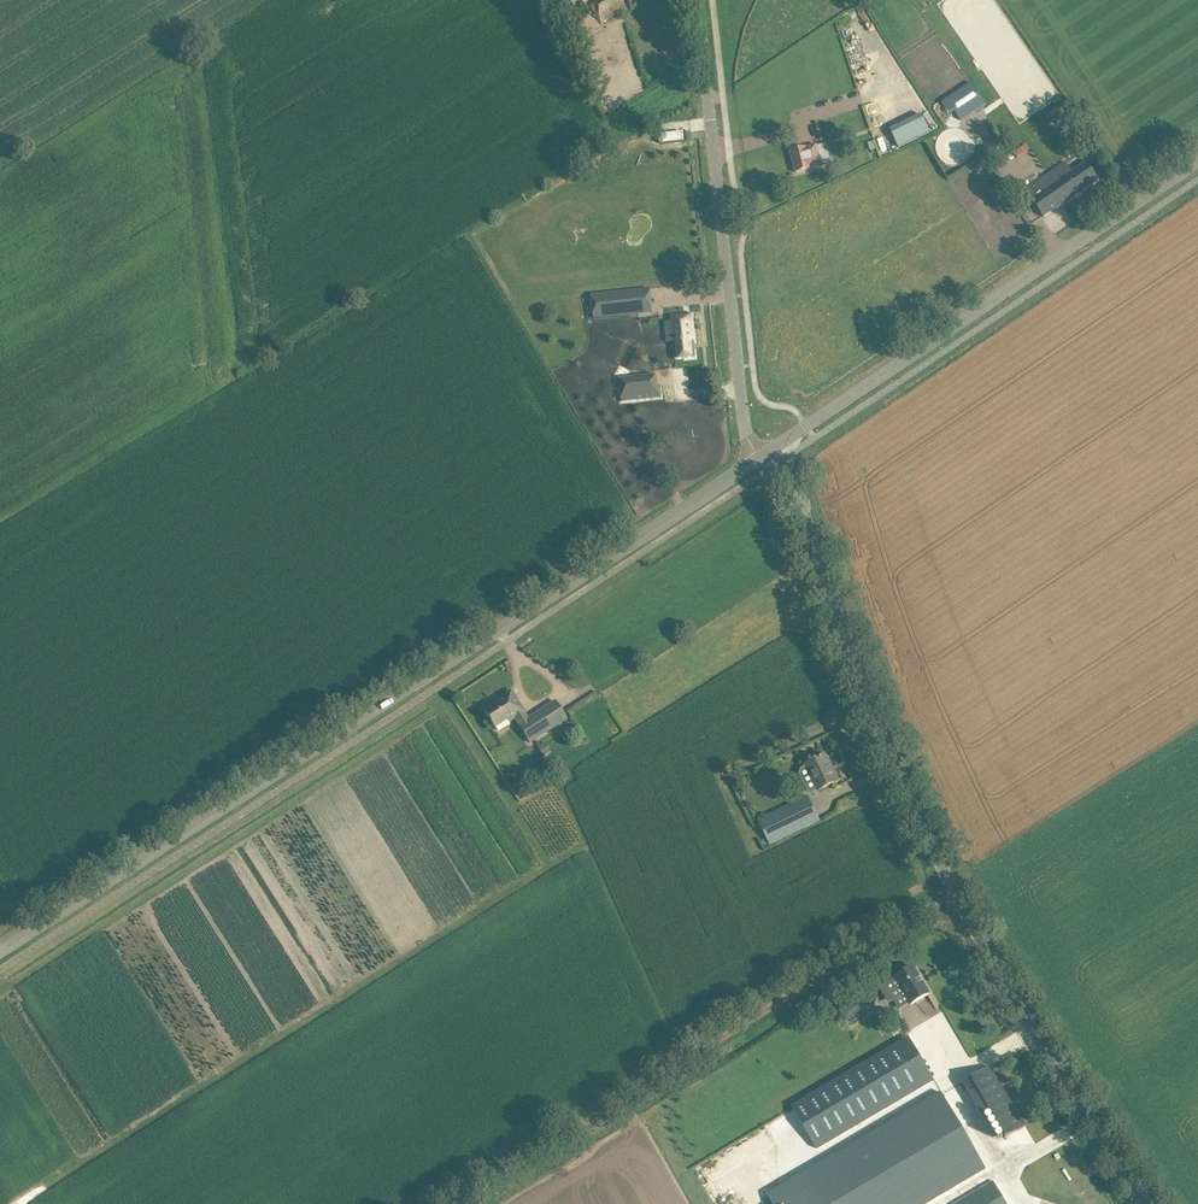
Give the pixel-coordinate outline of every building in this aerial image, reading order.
[(550,0),(555,13),(565,10),(561,0),(551,0),(550,0)] [(591,5),(601,22),(627,8),(622,0),(600,0),(591,5)] [(574,39),(591,29),(584,19),(567,29),(574,39)] [(946,100),(955,113),(961,121),(985,105),(971,83),(946,100)] [(1051,112),(1054,121),(1062,119),(1060,110),(1051,112)] [(911,120),(890,130),(898,148),(919,138),(911,120)] [(683,133),(659,136),(660,145),(669,144),(684,142),(683,133)] [(822,166),(816,146),(791,152),(796,172),(822,166)] [(1098,180),(1091,170),(1086,163),(1073,172),(1066,163),(1025,191),(1044,217),(1098,180)] [(637,290),(591,295),(594,319),(640,314),(637,290)] [(697,318),(675,321),(676,327),(677,326),(680,346),(678,346),(680,364),(701,361),(699,345),(700,345),(697,318)] [(655,375),(619,379),(621,402),(662,397),(660,386),(657,386),(655,375)] [(495,728),(508,720),(510,722),(518,716),(523,723),(519,725),(530,743),(567,719),(555,702),(528,719),(524,713),(525,713),(511,692),(496,701),(498,704),(484,712),(495,728)] [(831,769),(825,757),(806,766),(807,767),(801,770),(799,776),(807,792),(812,793),(818,790),(819,791),(837,782),(832,772),(831,773),(829,769),(831,769)] [(757,821),(769,846),(820,821),(808,796),(757,821)] [(879,988),(885,998),(902,988),(912,1005),(929,994),(922,983),(921,984),(912,969),(913,968),(913,967),(879,988)] [(908,1037),(797,1103),(822,1146),(934,1080),(908,1037)] [(990,1067),(963,1083),(983,1117),(990,1113),(1005,1139),(1025,1127),(1025,1126),(990,1067)] [(771,1203),(926,1203),(986,1169),(941,1092),(766,1196),(771,1203)] [(1035,1169),(1043,1187),(1066,1176),(1057,1159),(1035,1169)] [(993,1181),(953,1203),(1007,1203),(993,1181)] [(1060,1192),(1066,1203),(1074,1199),(1068,1188),(1060,1192)]
